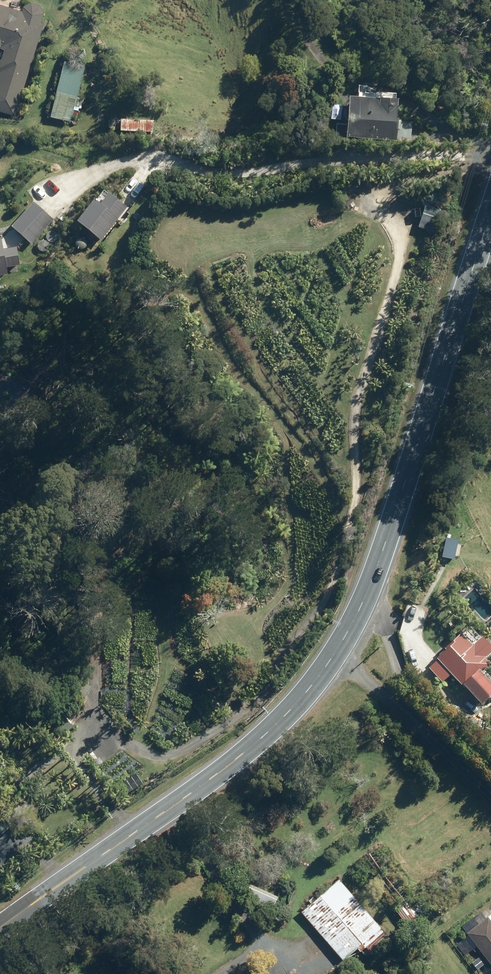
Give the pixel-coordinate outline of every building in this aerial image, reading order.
[(15,114),(44,22),(41,21),(45,11),(41,3),(32,1),(24,4),(22,9),(0,2),(0,45),(1,45),(6,46),(0,66),(0,109),(15,114)] [(70,120),(86,65),(66,59),(51,115),(70,120)] [(401,100),(351,97),(349,137),(399,140),(401,100)] [(122,131),(146,132),(147,120),(122,119),(122,131)] [(450,191),(433,186),(426,208),(444,213),(450,191)] [(103,203),(97,199),(80,221),(92,230),(102,241),(129,207),(118,198),(111,193),(103,203)] [(34,202),(13,226),(33,244),(54,219),(34,202)] [(9,274),(8,268),(21,265),(18,247),(4,249),(3,239),(0,239),(0,276),(9,274)] [(467,687),(485,707),(490,701),(490,681),(485,675),(490,669),(490,664),(488,660),(490,658),(490,645),(486,639),(476,648),(465,635),(449,650),(450,652),(432,669),(445,684),(454,676),(465,688),(467,687)] [(81,708),(86,699),(75,694),(71,703),(81,708)] [(302,913),(344,963),(357,951),(361,956),(368,949),(375,956),(392,942),(340,881),(302,913)] [(396,911),(407,926),(425,913),(414,898),(396,911)] [(490,965),(490,922),(489,920),(468,936),(490,965)] [(468,936),(455,945),(464,957),(477,947),(468,936)]
